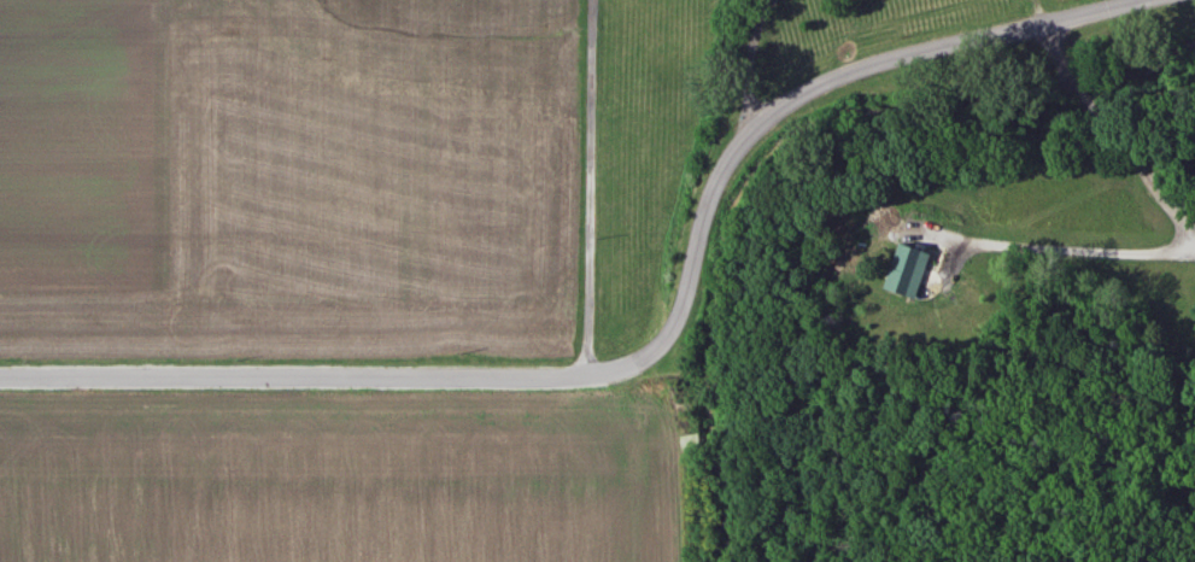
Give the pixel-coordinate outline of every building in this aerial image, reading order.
[(916,297),(926,250),(894,243),(884,290),(916,297)]
